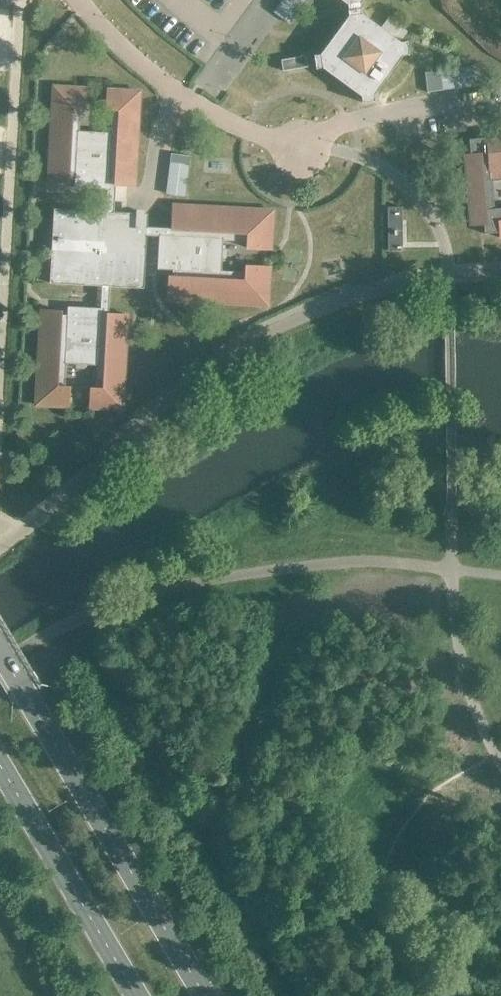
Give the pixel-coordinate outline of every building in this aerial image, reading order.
[(346,3),(348,15),(320,53),(314,55),(316,68),(323,67),(361,95),(362,102),(376,100),(375,93),(403,55),(409,54),(407,40),(400,41),(362,13),(360,1),(361,0),(342,0),(346,3)] [(444,7),(491,52),(500,58),(500,47),(497,45),(453,2),(452,0),(443,0),(444,7)] [(281,59),(283,70),(308,66),(306,55),(281,59)] [(86,88),(54,86),(48,181),(68,182),(69,178),(75,179),(74,187),(107,189),(106,211),(49,208),(45,282),(102,285),(101,308),(68,306),(67,314),(61,314),(61,310),(41,309),(36,404),(68,406),(69,386),(65,386),(66,362),(97,364),(96,387),(91,387),(90,407),(122,409),(127,314),(108,313),(110,286),(143,288),(146,234),(150,235),(159,235),(157,268),(173,269),(173,275),(169,275),(168,299),(268,305),(270,266),(246,265),(245,272),(221,270),(223,239),(247,241),(247,247),(271,249),(273,210),(173,204),(172,228),(150,227),(147,227),(147,213),(143,213),(143,217),(138,216),(138,213),(114,211),(115,184),(135,185),(140,91),(107,89),(106,109),(111,109),(110,132),(79,130),(80,107),(85,108),(86,88)] [(485,134),(486,137),(469,139),(470,153),(464,154),(470,225),(483,224),(484,233),(500,232),(498,208),(493,208),(490,179),(500,178),(500,132),(485,134)] [(388,207),(388,228),(402,228),(402,207),(388,207)] [(402,249),(402,228),(388,228),(388,250),(402,249)]
